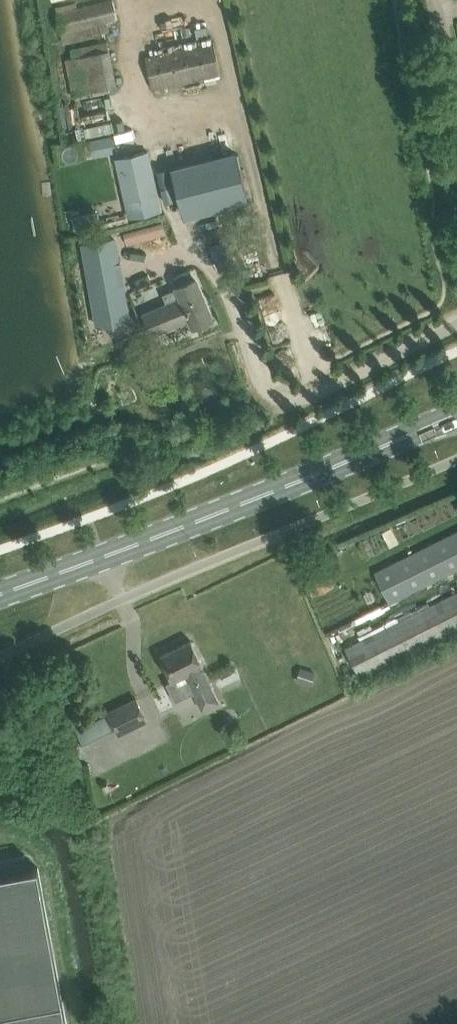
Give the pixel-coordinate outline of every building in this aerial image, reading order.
[(61,32),(118,18),(114,0),(106,0),(57,12),(61,32)] [(74,57),(67,58),(74,94),(116,85),(107,40),(71,47),(74,57)] [(146,57),(153,88),(221,73),(214,41),(146,57)] [(108,136),(91,139),(94,155),(102,154),(101,149),(110,147),(108,136)] [(148,151),(117,158),(124,191),(126,202),(130,217),(161,210),(158,195),(148,151)] [(236,152),(173,168),(185,215),(248,199),(236,152)] [(115,236),(82,242),(96,324),(129,318),(115,236)] [(167,304),(144,314),(152,333),(190,318),(193,326),(212,318),(197,279),(178,287),(178,288),(163,294),(167,304)] [(375,573),(389,602),(409,592),(456,568),(456,532),(395,563),(375,573)] [(361,676),(456,628),(456,593),(347,647),(361,676)] [(160,655),(172,680),(167,683),(175,701),(194,691),(196,696),(212,688),(201,666),(203,665),(191,640),(160,655)] [(301,668),(298,678),(311,682),(314,672),(301,668)] [(106,714),(77,729),(76,729),(85,749),(116,734),(117,736),(147,721),(135,698),(106,713),(106,714)] [(39,867),(0,874),(0,1023),(67,1023),(39,867)]
